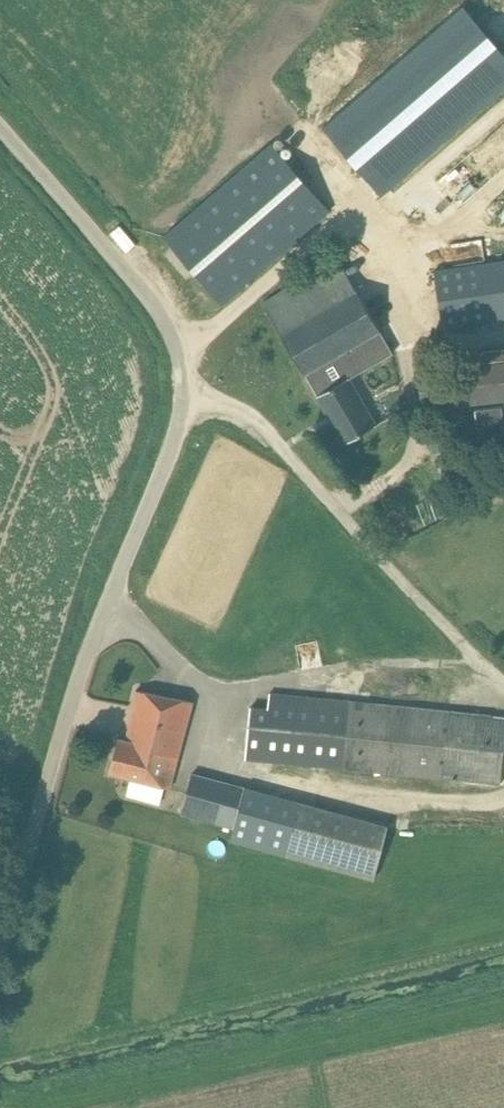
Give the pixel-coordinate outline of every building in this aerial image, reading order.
[(452,14),(316,133),(374,200),(503,87),(503,75),(452,14)] [(223,303),(330,210),(272,143),(165,236),(223,303)] [(393,352),(339,258),(264,301),(346,442),(376,423),(351,377),(393,352)] [(444,327),(503,318),(503,258),(435,268),(444,327)] [(420,370),(423,408),(503,401),(503,362),(503,360),(466,364),(467,366),(420,370)] [(476,410),(483,462),(503,460),(503,424),(502,407),(476,410)] [(262,652),(265,666),(266,672),(301,664),(297,645),(262,652)] [(194,701),(140,689),(137,688),(127,738),(119,736),(109,771),(169,788),(194,701)] [(246,758),(274,761),(273,772),(403,786),(404,774),(444,778),(501,783),(503,751),(503,714),(451,709),(451,711),(270,693),(268,708),(251,707),(249,729),(246,758)] [(181,812),(288,841),(285,854),(373,877),(387,826),(192,774),(181,812)]
